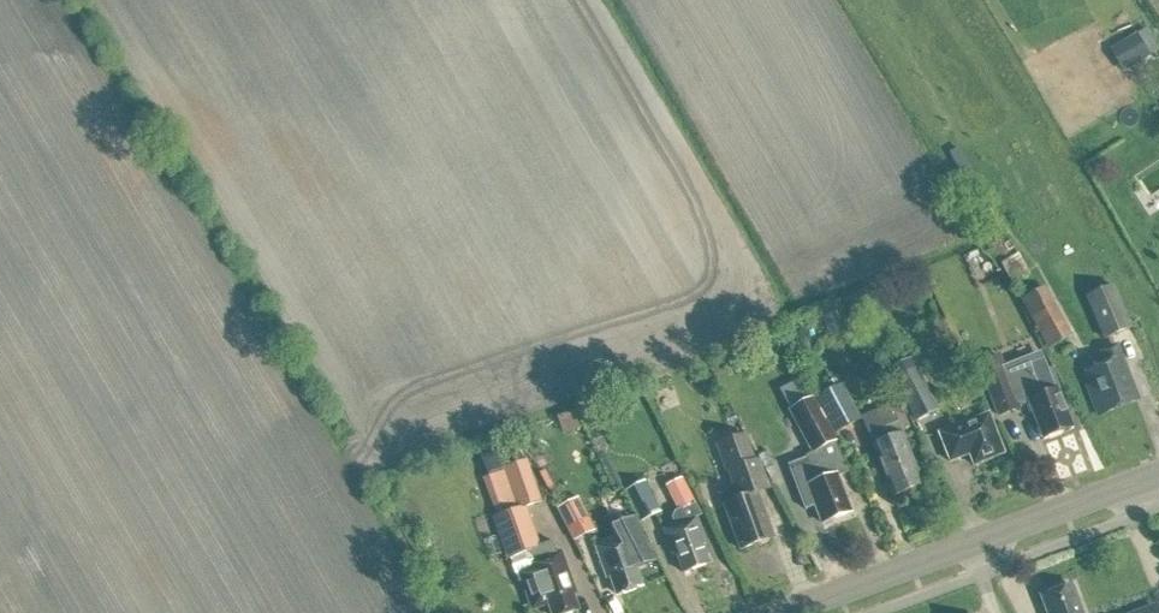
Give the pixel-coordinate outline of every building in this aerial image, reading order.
[(1137,34),(1110,50),(1123,73),(1150,57),(1137,34)] [(1106,341),(1132,328),(1114,284),(1086,296),(1106,341)] [(1049,347),(1069,336),(1043,290),(1023,301),(1049,347)] [(1098,416),(1137,401),(1116,347),(1102,353),(1106,365),(1086,373),(1091,385),(1087,387),(1098,416)] [(1070,427),(1043,359),(1040,351),(1002,366),(998,357),(978,365),(999,417),(1022,408),(1020,405),(1029,402),(1043,438),(1070,427)] [(889,369),(915,422),(937,411),(917,370),(923,367),(917,355),(889,369)] [(842,384),(815,398),(835,434),(861,420),(842,384)] [(808,464),(790,471),(805,509),(815,506),(822,524),(828,521),(851,513),(836,475),(850,470),(835,442),(831,435),(832,434),(813,399),(791,411),(814,453),(805,457),(808,464)] [(901,434),(891,408),(875,414),(878,420),(864,426),(872,446),(892,497),(922,486),(902,434),(901,434)] [(973,466),(1004,455),(988,415),(938,434),(950,463),(969,455),(973,466)] [(740,550),(773,539),(756,493),(767,490),(747,433),(719,443),(739,500),(724,505),(740,550)] [(525,508),(540,502),(526,461),(503,469),(518,510),(493,519),(508,559),(529,552),(532,560),(527,562),(529,568),(518,572),(530,607),(548,600),(553,612),(574,612),(576,612),(569,593),(575,591),(560,550),(556,551),(552,540),(538,545),(525,508)] [(676,555),(683,574),(708,565),(702,545),(705,544),(696,518),(701,516),(681,478),(665,485),(678,512),(674,514),(671,520),(673,526),(663,530),(672,556),(676,555)] [(640,522),(657,516),(646,487),(629,493),(640,522)] [(577,500),(556,510),(572,544),(594,533),(577,500)] [(612,577),(619,597),(640,589),(633,570),(654,562),(631,519),(609,527),(616,541),(595,548),(606,579),(612,577)] [(1071,587),(1066,588),(1063,587),(1056,589),(1055,592),(1041,597),(1047,612),(1080,612),(1071,587)]
